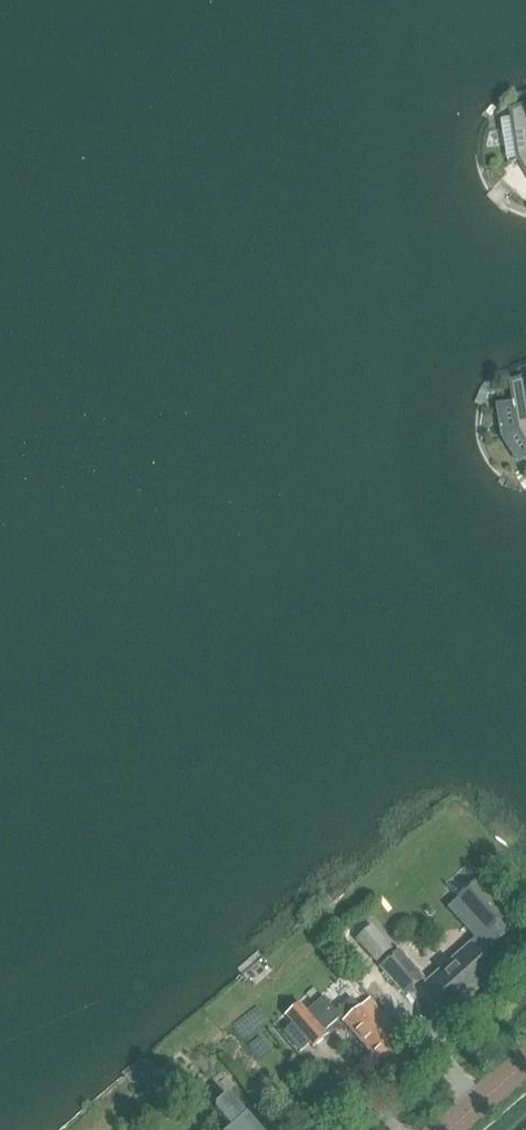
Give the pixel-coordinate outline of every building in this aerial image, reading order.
[(520,160),(525,158),(525,108),(513,112),(520,160)] [(520,431),(525,429),(525,379),(513,384),(520,431)] [(479,936),(427,984),(451,1011),(494,973),(480,957),(497,942),(486,930),(497,920),(470,889),(452,905),(479,936)] [(399,952),(381,968),(405,994),(423,979),(399,952)] [(340,1017),(343,1020),(360,1006),(352,997),(336,1012),(322,996),(306,1010),(299,1001),(284,1015),(292,1024),(282,1032),(299,1052),(309,1043),(313,1047),(328,1033),(325,1030),(340,1017)] [(360,1006),(343,1020),(392,1076),(408,1061),(388,1038),(398,1030),(370,998),(360,1006)] [(245,1115),(227,1093),(215,1103),(215,1108),(231,1127),(227,1129),(258,1129),(245,1115)] [(259,1109),(252,1100),(243,1107),(251,1116),(259,1109)]
